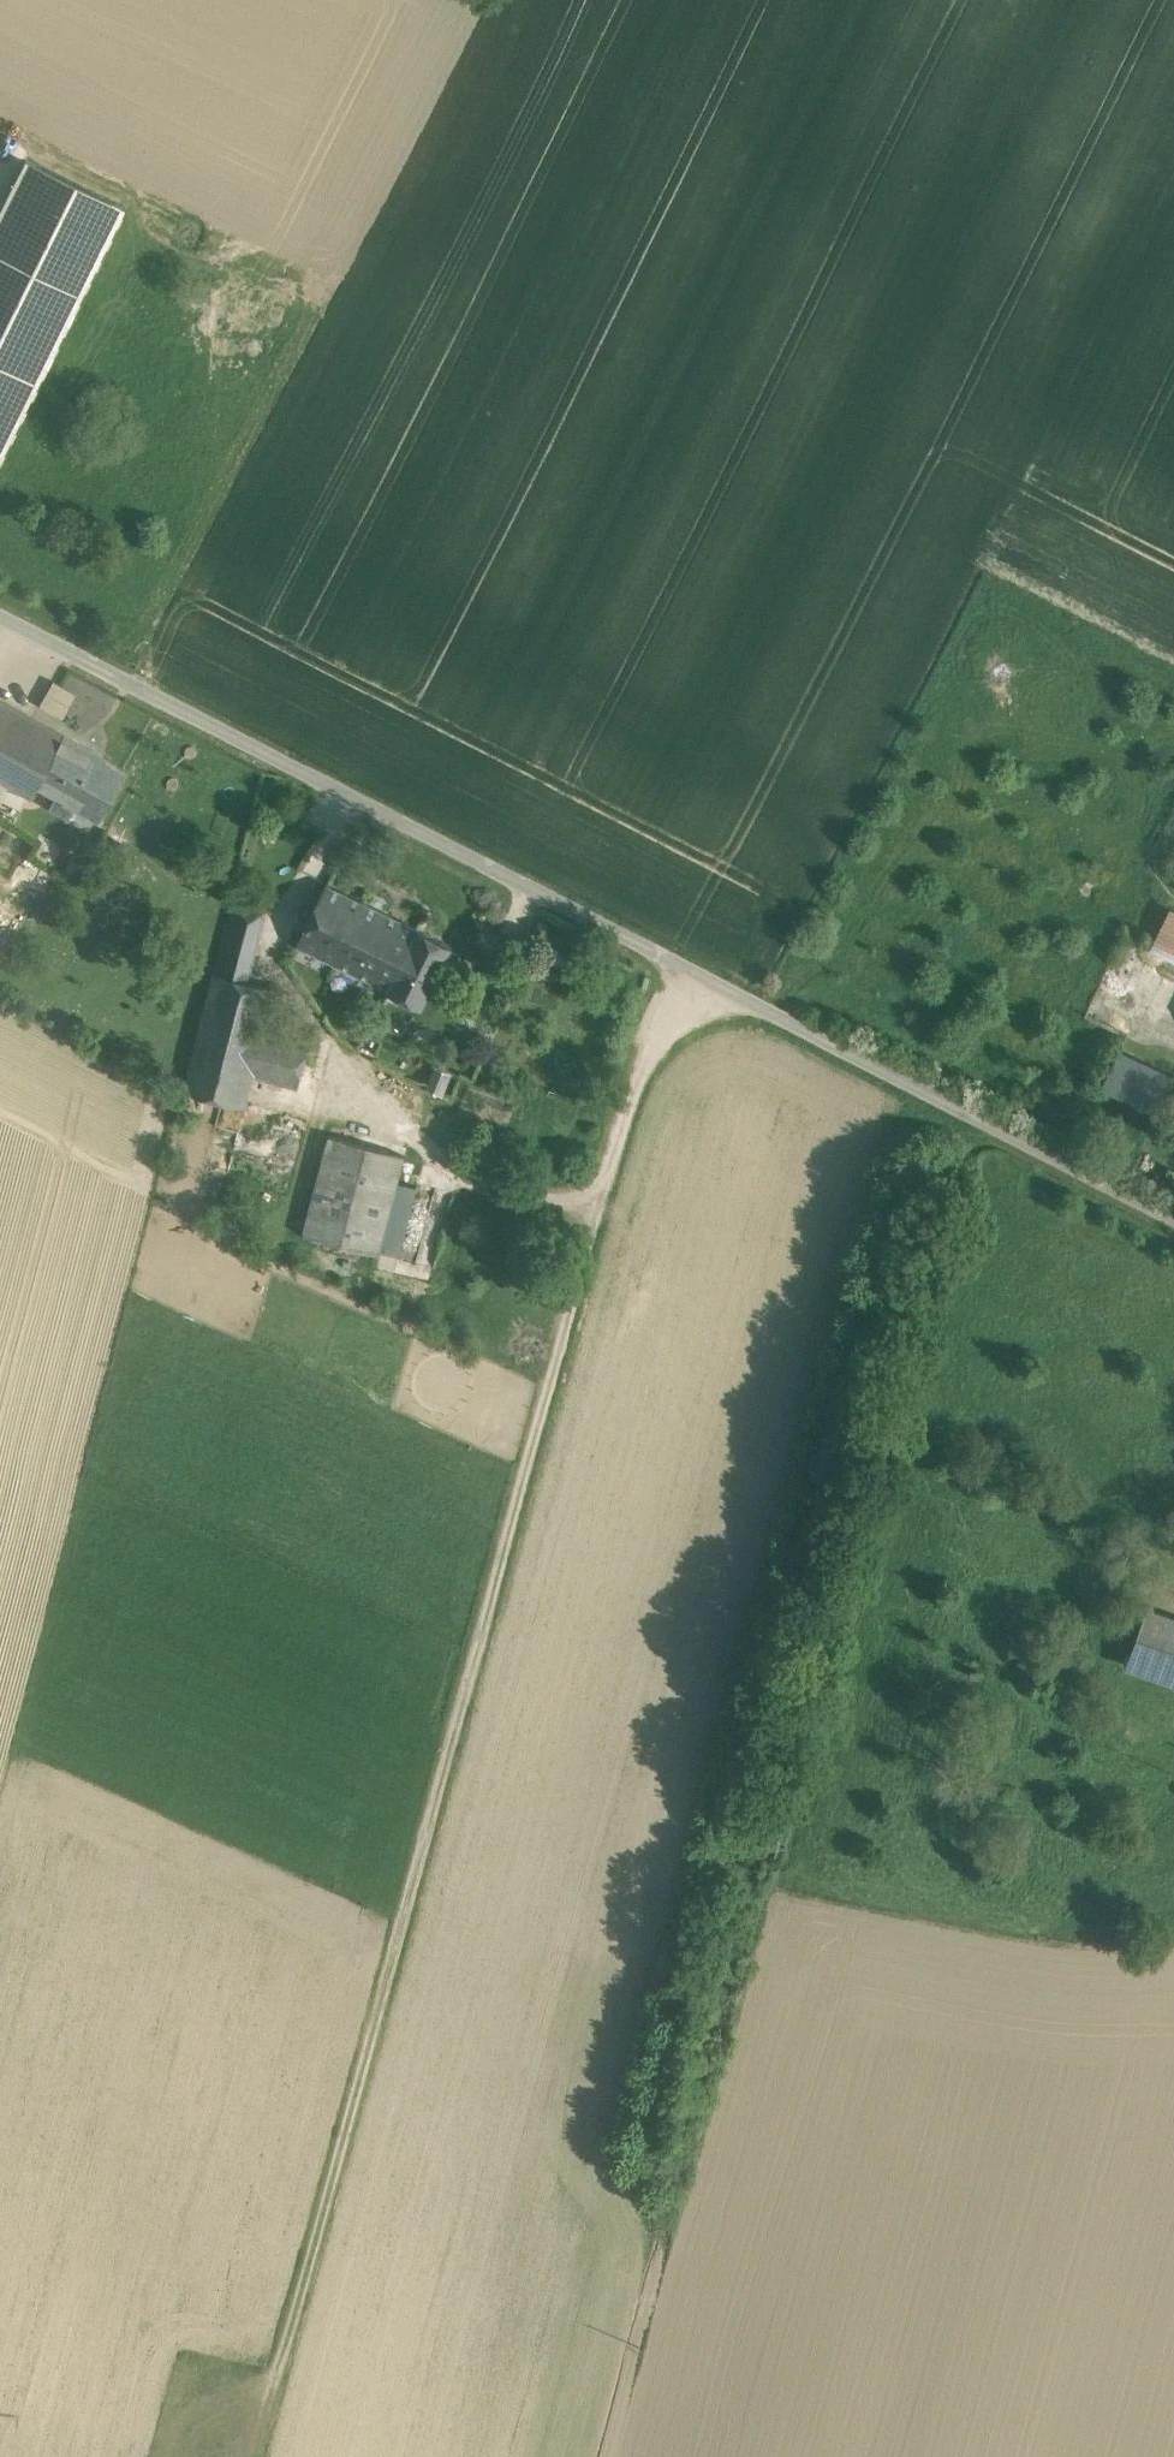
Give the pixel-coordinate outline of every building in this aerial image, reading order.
[(0,212),(0,451),(120,208),(25,161),(0,212)] [(77,694),(53,680),(39,705),(63,718),(77,694)] [(0,700),(0,778),(5,781),(27,793),(30,795),(37,783),(63,736),(0,700)] [(94,753),(63,736),(37,783),(96,817),(120,773),(92,757),(94,753)] [(0,790),(0,842),(16,813),(27,793),(5,781),(0,790)] [(16,813),(0,842),(0,889),(3,890),(39,826),(16,813)] [(419,930),(328,886),(300,944),(390,987),(419,930)] [(266,910),(234,901),(225,938),(257,946),(266,910)] [(1171,910),(1152,950),(1173,960),(1173,911),(1171,910)] [(453,945),(419,929),(419,930),(390,987),(390,989),(423,1005),(453,945)] [(257,946),(225,938),(220,957),(252,965),(257,946)] [(252,965),(220,957),(216,972),(247,980),(252,965)] [(247,980),(216,972),(185,1090),(247,1105),(255,1075),(269,1020),(277,988),(247,980)] [(313,1031),(269,1020),(255,1075),(299,1086),(313,1031)] [(1122,1049),(1105,1085),(1158,1110),(1173,1076),(1173,1074),(1122,1049)] [(434,1061),(426,1083),(443,1089),(451,1068),(434,1061)] [(305,1234),(380,1253),(388,1224),(397,1189),(406,1154),(330,1135),(305,1234)] [(454,1193),(417,1183),(415,1193),(406,1229),(398,1258),(435,1267),(454,1193)] [(406,1229),(415,1193),(397,1189),(388,1224),(406,1229)] [(1149,1608),(1129,1664),(1173,1680),(1173,1617),(1149,1608)]
